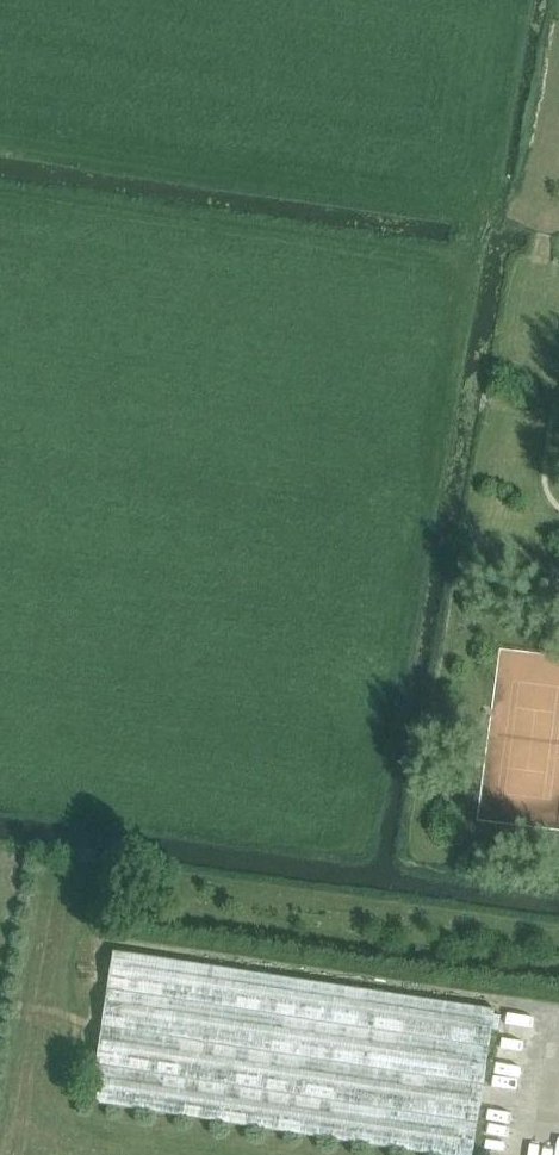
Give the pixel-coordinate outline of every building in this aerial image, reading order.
[(436,1154),(471,1154),(494,1009),(113,951),(90,1102),(436,1154)]
